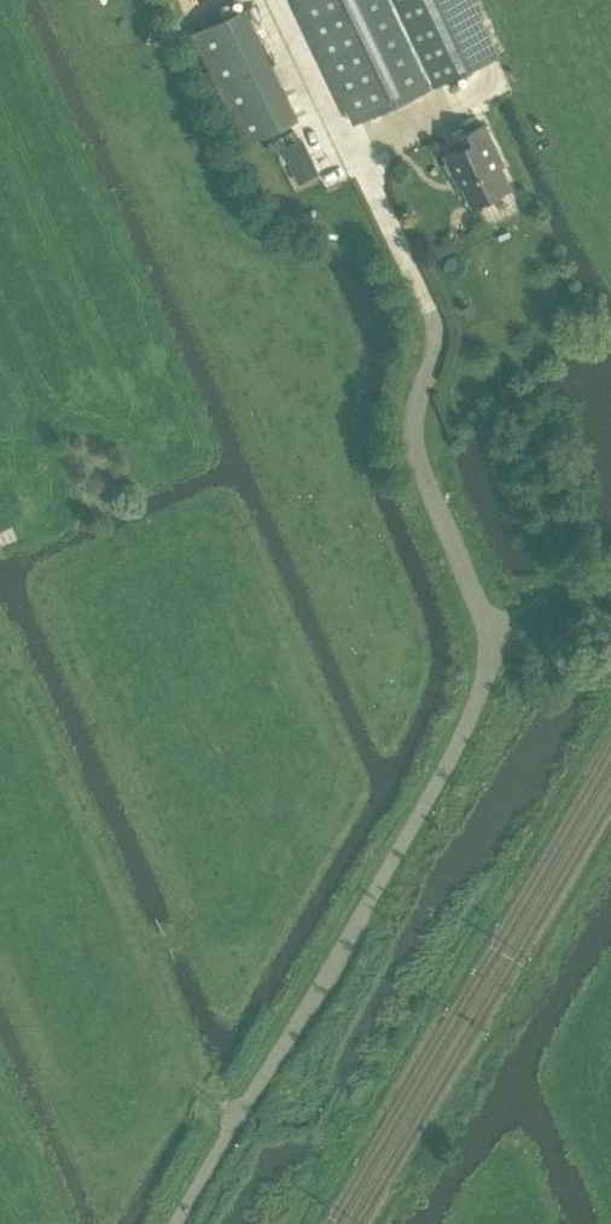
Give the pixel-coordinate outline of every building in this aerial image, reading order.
[(353,122),(495,55),(469,0),(295,0),(353,122)] [(245,143),(298,118),(246,8),(193,33),(245,143)] [(472,205),(511,187),(501,165),(504,164),(485,124),(454,139),(459,149),(445,155),(455,177),(460,174),(465,184),(463,186),(472,205)] [(301,139),(284,147),(300,181),(317,173),(301,139)]
